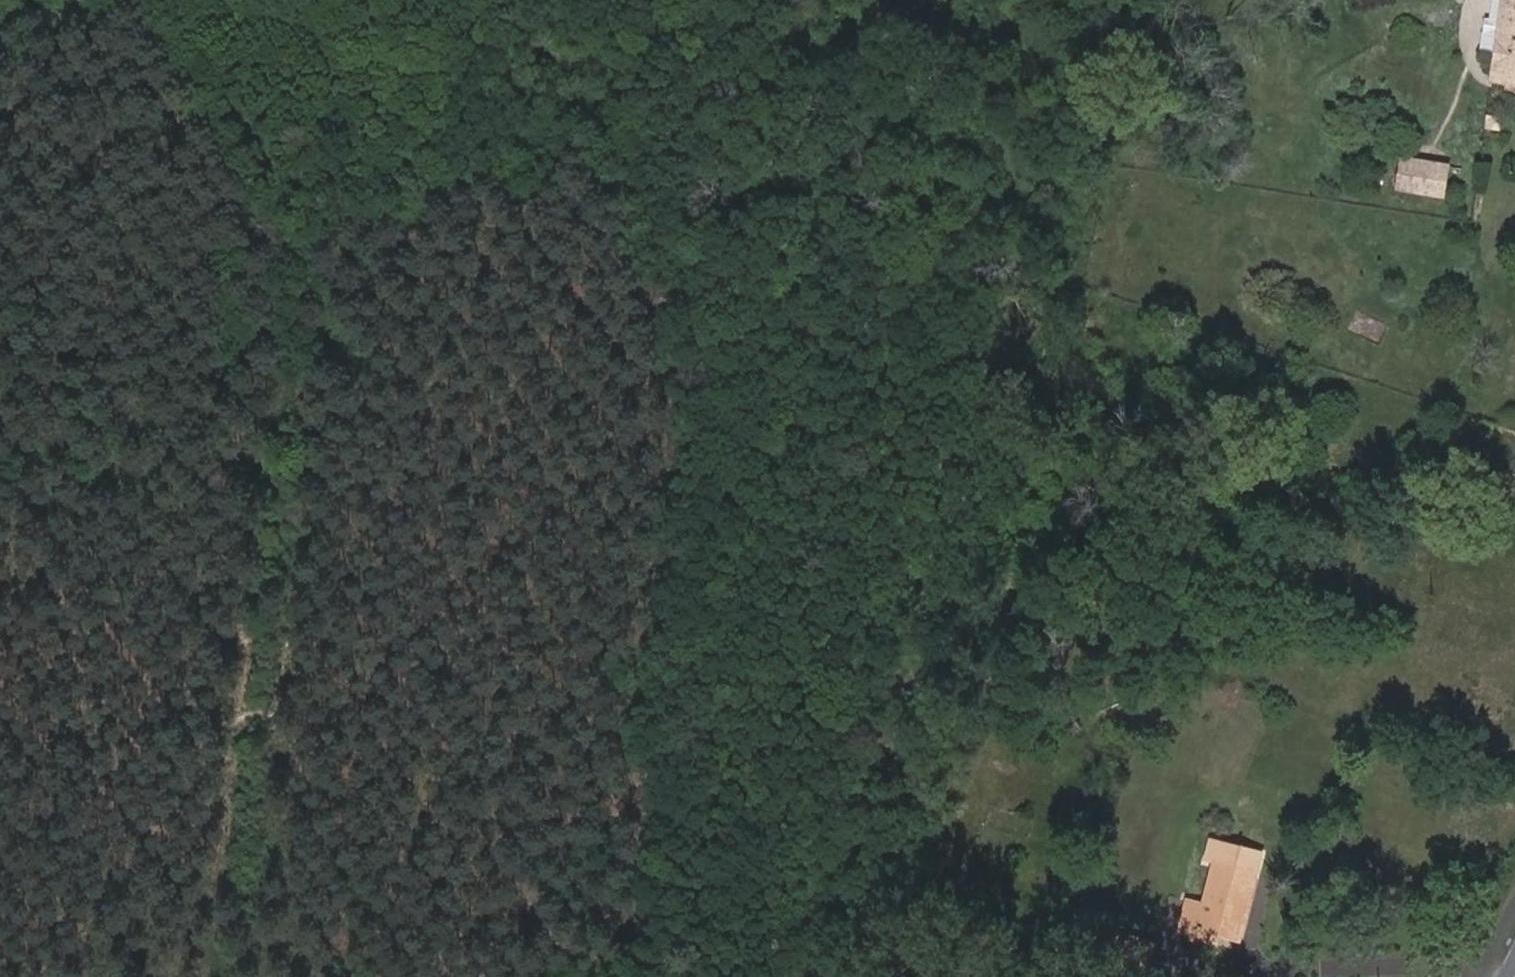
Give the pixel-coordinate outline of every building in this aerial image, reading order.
[(1497,46),(1504,0),(1492,0),(1486,44),(1497,46)] [(1497,46),(1496,52),(1514,56),(1514,0),(1504,0),(1497,46)] [(1496,52),(1492,78),(1514,82),(1514,56),(1496,52)] [(1448,166),(1404,159),(1400,190),(1442,197),(1448,166)] [(1198,930),(1220,936),(1234,940),(1244,906),(1248,907),(1262,854),(1214,840),(1208,860),(1215,862),(1214,865),(1202,905),(1187,901),(1179,931),(1196,936),(1198,930)] [(1244,906),(1234,940),(1238,942),(1248,907),(1244,906)] [(1217,947),(1220,936),(1198,930),(1196,936),(1195,941),(1217,947)]
